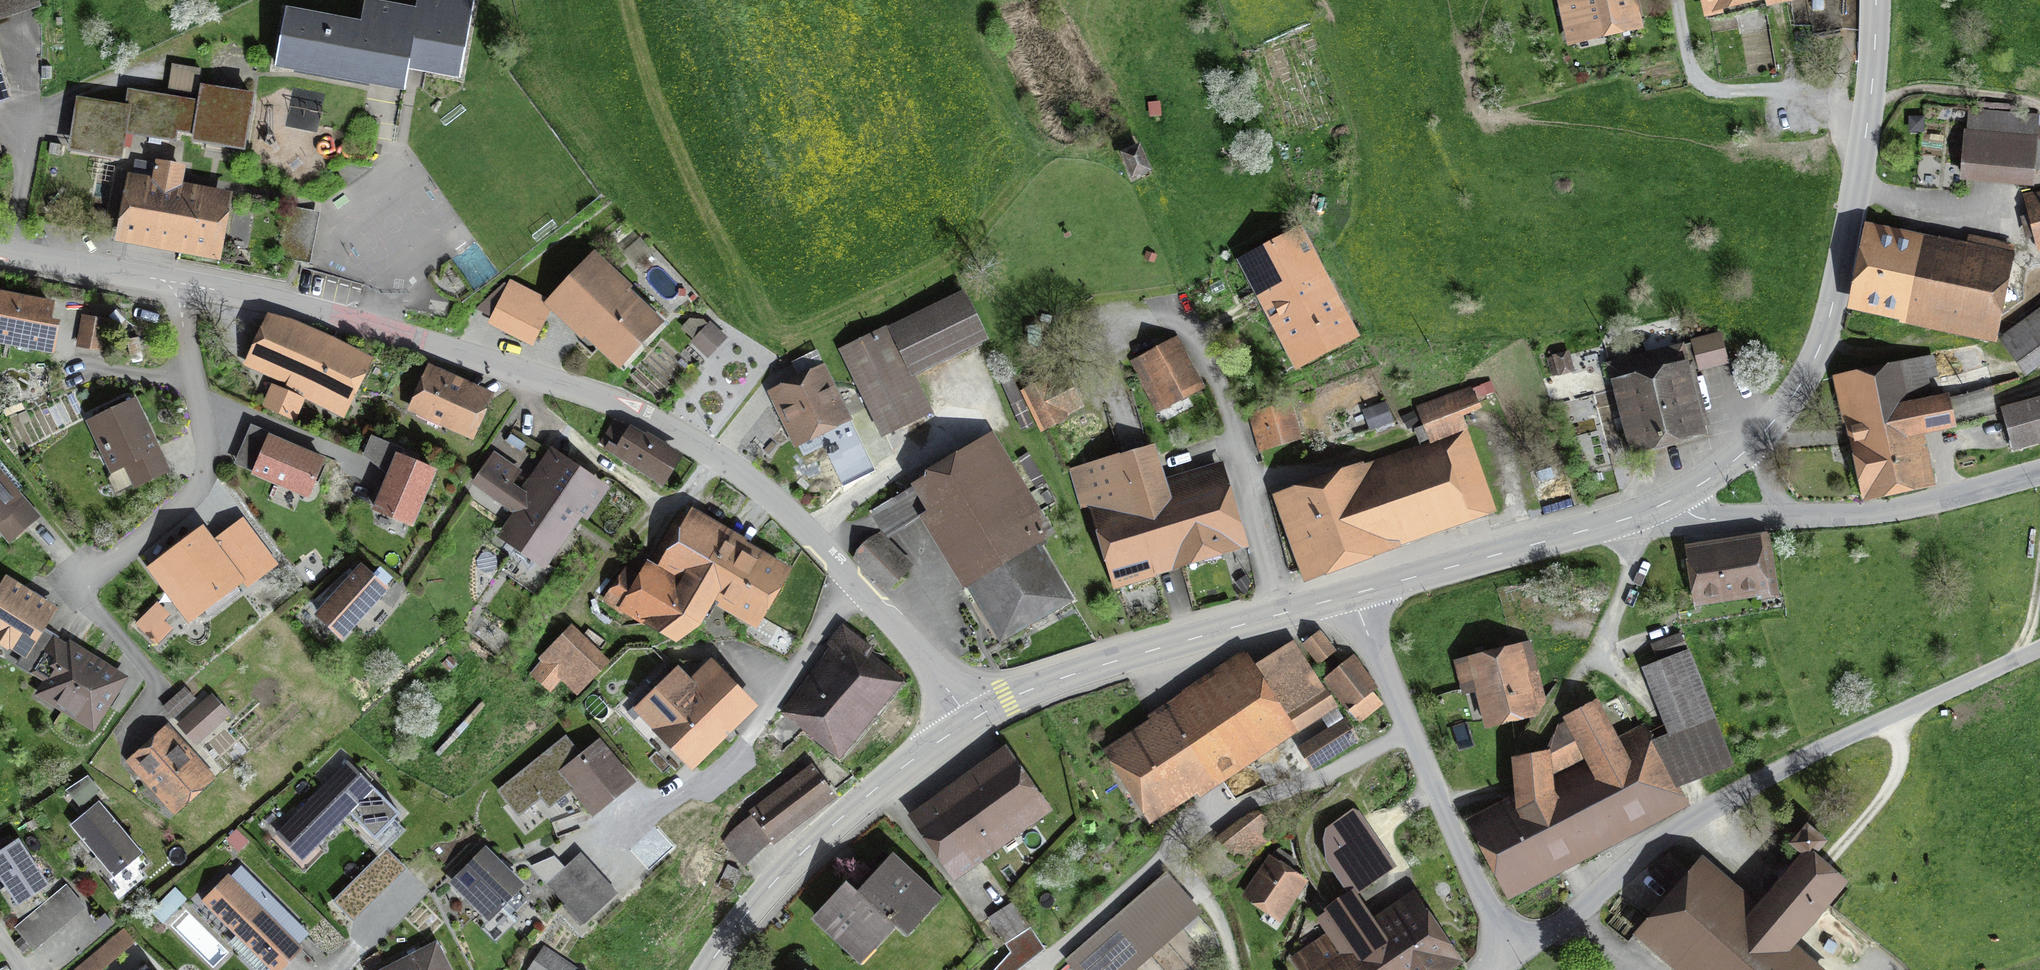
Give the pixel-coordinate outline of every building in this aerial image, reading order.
[(43,9),(40,0),(0,0),(0,23),(43,9)] [(281,11),(270,76),(410,101),(414,79),(471,89),(487,0),(421,0),(419,14),(368,5),(364,26),(281,11)] [(1570,50),(1648,33),(1641,0),(1559,0),(1570,50)] [(1706,21),(1816,0),(1702,0),(1706,21)] [(128,108),(81,100),(73,147),(122,155),(126,133),(195,144),(197,129),(244,137),(251,95),(203,87),(200,102),(131,90),(128,108)] [(1972,114),(1965,184),(2037,191),(2039,157),(2039,120),(1972,114)] [(1139,147),(1123,153),(1132,176),(1148,169),(1139,147)] [(240,181),(130,157),(113,233),(223,257),(240,181)] [(2027,200),(2039,255),(2039,197),(2027,200)] [(313,212),(285,205),(273,257),(302,263),(313,212)] [(1293,225),(1241,251),(1303,376),(1355,350),(1293,225)] [(2011,255),(1873,226),(1855,312),(1993,341),(2011,255)] [(668,320),(596,254),(555,298),(627,365),(668,320)] [(547,305),(506,284),(488,320),(528,341),(547,305)] [(0,289),(0,344),(48,353),(58,299),(0,289)] [(976,296),(844,354),(883,444),(936,420),(920,383),(999,348),(976,296)] [(2001,336),(2016,360),(2039,345),(2039,312),(2001,336)] [(103,322),(84,319),(79,352),(99,355),(103,322)] [(363,362),(272,320),(251,366),(341,408),(363,362)] [(728,341),(711,326),(693,347),(711,362),(728,341)] [(1178,341),(1130,366),(1162,426),(1210,401),(1178,341)] [(1681,346),(1609,365),(1612,374),(1621,372),(1639,444),(1693,430),(1675,358),(1684,356),(1681,346)] [(1567,353),(1555,356),(1559,374),(1572,370),(1567,353)] [(1924,363),(1835,381),(1859,498),(1933,483),(1924,438),(1958,431),(1951,397),(1932,401),(1924,363)] [(832,364),(769,390),(797,457),(860,431),(832,364)] [(502,400),(428,365),(404,416),(478,450),(502,400)] [(1061,372),(1026,388),(1042,421),(1077,405),(1061,372)] [(1475,383),(1417,405),(1430,438),(1465,425),(1462,416),(1485,408),(1475,383)] [(274,387),(264,409),(290,420),(300,398),(274,387)] [(140,399),(81,424),(115,504),(174,479),(140,399)] [(2010,411),(2021,458),(2039,453),(2039,404),(2010,411)] [(1295,406),(1249,418),(1259,456),(1305,444),(1295,406)] [(685,462),(634,430),(615,460),(666,492),(685,462)] [(1470,432),(1277,500),(1304,575),(1497,506),(1470,432)] [(272,437),(256,476),(310,499),(326,460),(272,437)] [(1080,591),(991,439),(867,511),(882,537),(935,506),(1009,632),(1080,591)] [(532,477),(496,453),(471,489),(513,518),(499,539),(547,572),(583,519),(590,524),(614,489),(552,447),(532,477)] [(1160,450),(1073,475),(1111,601),(1258,558),(1230,465),(1170,483),(1160,450)] [(399,457),(376,513),(415,529),(437,473),(399,457)] [(12,550),(44,523),(27,505),(0,474),(0,535),(12,550)] [(652,554),(684,574),(714,592),(760,621),(790,573),(682,507),(652,554)] [(201,528),(153,565),(190,613),(238,576),(201,528)] [(1770,540),(1688,550),(1695,613),(1778,603),(1770,540)] [(874,543),(862,555),(885,580),(897,569),(874,543)] [(682,644),(714,592),(684,574),(676,587),(637,563),(613,602),(682,644)] [(364,567),(320,619),(347,641),(391,589),(364,567)] [(0,592),(0,644),(29,661),(59,610),(7,580),(0,592)] [(140,621),(157,637),(168,625),(160,618),(166,611),(157,603),(140,621)] [(614,665),(573,627),(539,663),(544,667),(532,679),(553,698),(563,687),(580,702),(614,665)] [(1320,634),(1306,643),(1318,661),(1332,651),(1320,634)] [(1682,634),(1650,646),(1655,660),(1687,649),(1682,634)] [(131,680),(57,637),(32,680),(44,687),(35,702),(97,738),(131,680)] [(1292,638),(1111,751),(1152,815),(1332,702),(1292,638)] [(893,674),(849,640),(792,714),(836,748),(893,674)] [(1532,648),(1469,662),(1485,737),(1549,723),(1532,648)] [(1688,653),(1660,664),(1653,667),(1695,774),(1730,761),(1688,653)] [(751,700),(715,666),(698,684),(682,669),(635,717),(687,766),(751,700)] [(1352,668),(1337,679),(1363,715),(1379,703),(1352,668)] [(186,685),(161,704),(171,717),(196,698),(186,685)] [(213,698),(180,728),(201,751),(234,721),(213,698)] [(1519,802),(1477,823),(1512,889),(1684,802),(1642,723),(1622,731),(1607,700),(1565,720),(1556,725),(1545,753),(1515,757),(1519,802)] [(168,730),(128,767),(176,820),(217,783),(168,730)] [(570,741),(500,797),(522,824),(547,804),(554,812),(575,795),(597,823),(642,787),(605,741),(584,758),(570,741)] [(1060,815),(1013,751),(916,821),(963,886),(1060,815)] [(322,788),(352,815),(374,836),(398,810),(347,762),(322,788)] [(836,794),(817,768),(726,835),(745,861),(836,794)] [(352,815),(322,788),(276,838),(305,865),(352,815)] [(74,832),(118,884),(146,860),(102,808),(74,832)] [(1360,814),(1331,833),(1332,861),(1356,898),(1398,872),(1360,814)] [(1256,815),(1197,857),(1212,878),(1271,836),(1256,815)] [(1637,935),(1679,969),(1825,969),(1802,951),(1858,884),(1827,857),(1837,846),(1813,825),(1794,847),(1806,858),(1763,910),(1701,859),(1684,880),(1673,892),(1637,935)] [(20,908),(50,888),(20,845),(0,859),(0,879),(20,908)] [(893,851),(818,926),(862,969),(884,969),(948,906),(893,851)] [(488,853),(454,888),(492,926),(527,890),(488,853)] [(408,875),(387,854),(332,910),(352,931),(408,875)] [(581,855),(548,885),(583,922),(615,892),(581,855)] [(1310,882),(1271,860),(1245,905),(1284,928),(1310,882)] [(1665,861),(1653,873),(1673,892),(1684,880),(1665,861)] [(1165,876),(1066,967),(1069,969),(1142,969),(1202,915),(1165,876)] [(205,909),(272,969),(286,969),(304,950),(229,882),(205,909)] [(65,891),(14,936),(33,957),(84,912),(65,891)] [(1294,961),(1300,969),(1462,969),(1468,966),(1419,894),(1380,920),(1364,897),(1321,926),(1329,937),(1294,961)] [(1005,941),(1029,926),(1013,902),(989,917),(1005,941)] [(1011,952),(995,969),(1016,969),(1043,948),(1030,928),(1006,944),(1011,952)] [(73,969),(99,969),(135,943),(125,930),(73,969)] [(396,969),(451,969),(439,947),(396,969)] [(543,948),(527,969),(577,969),(543,948)]
